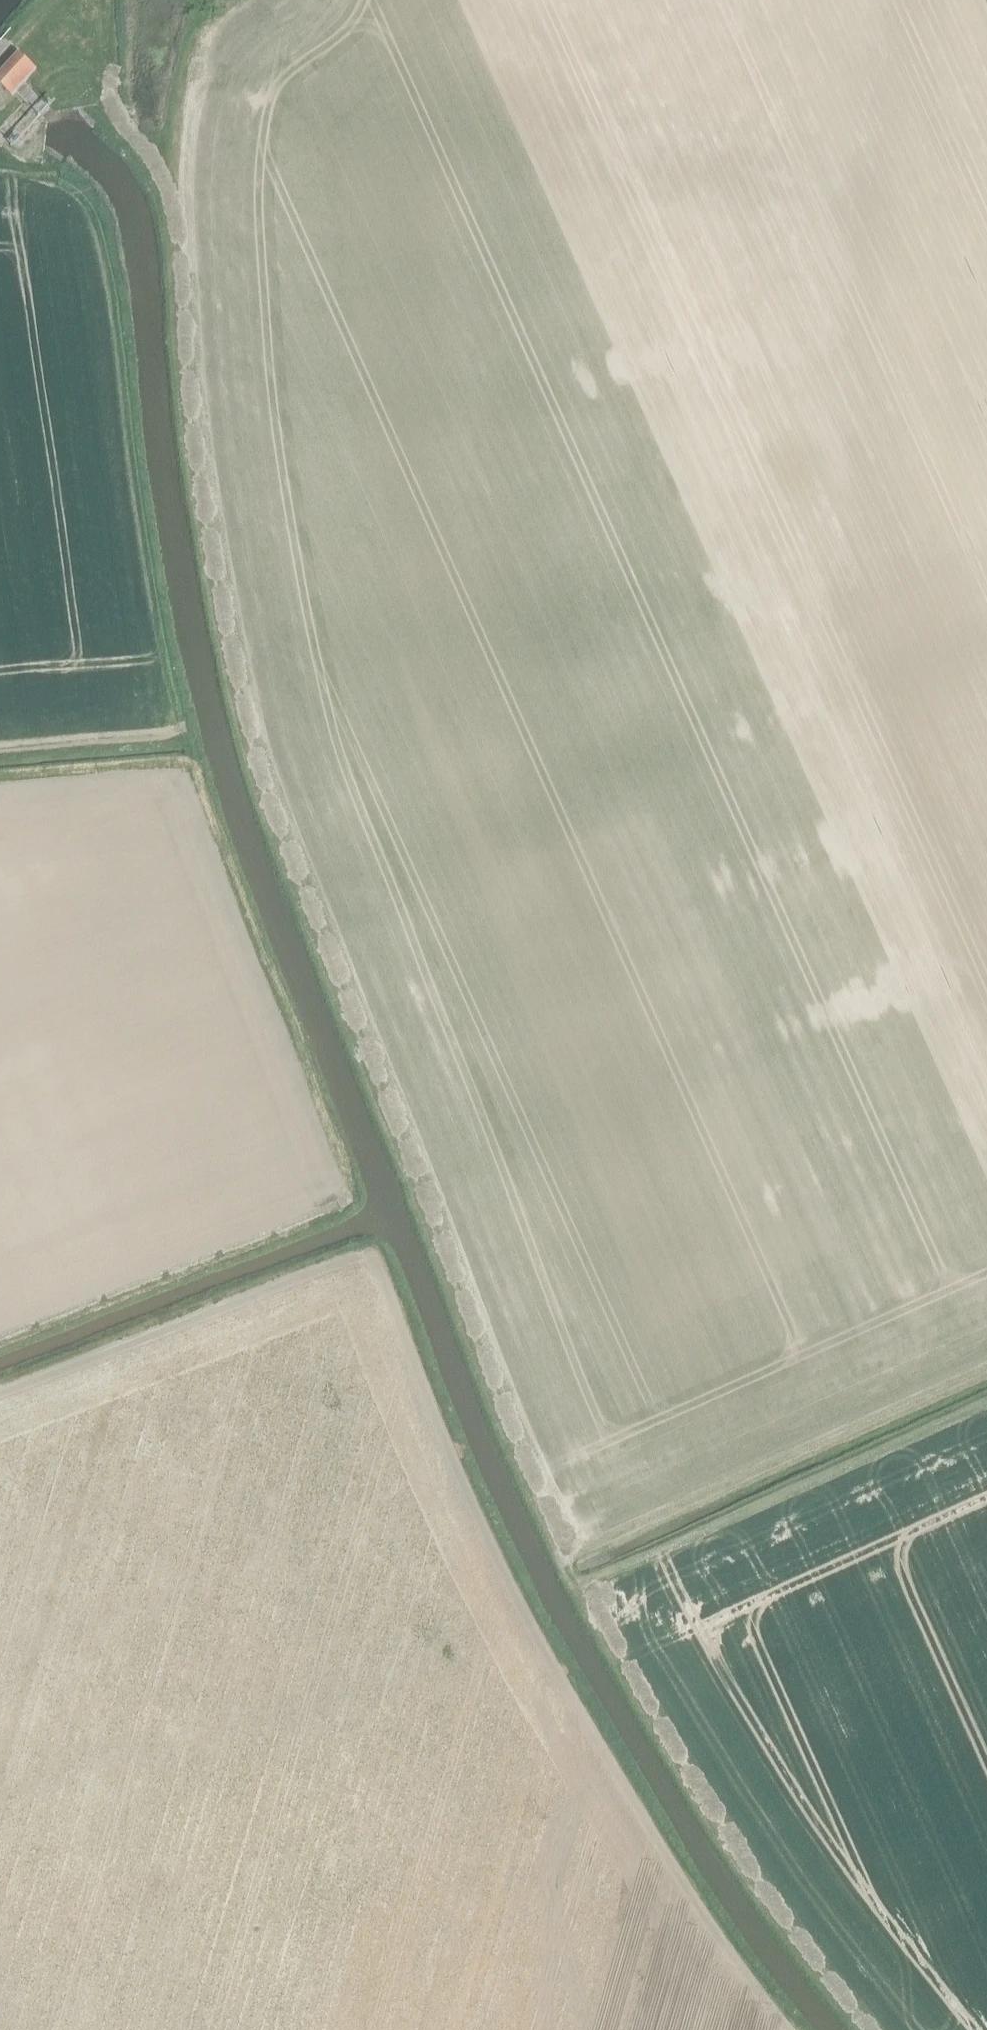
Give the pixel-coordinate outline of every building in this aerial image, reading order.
[(18,54),(0,74),(0,85),(12,96),(36,70),(18,54)]
